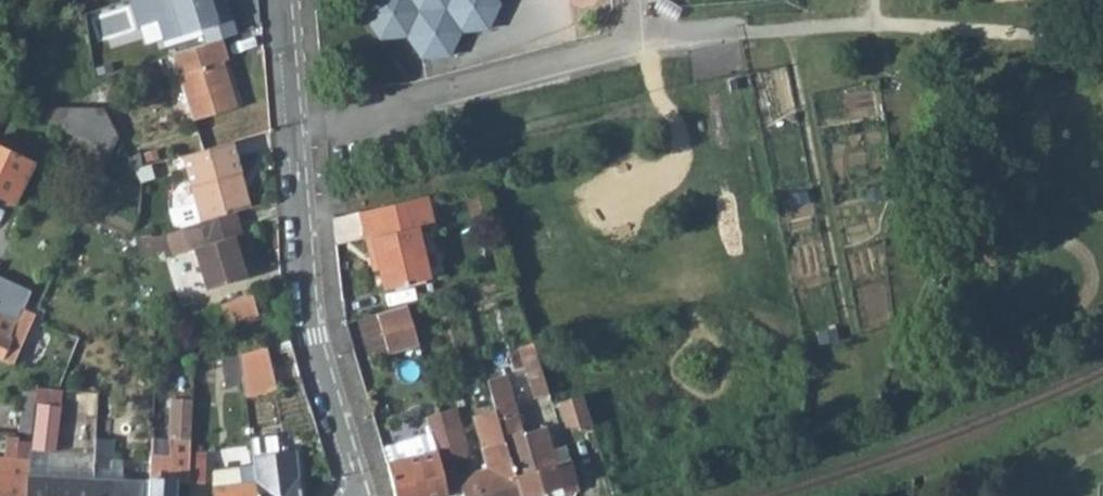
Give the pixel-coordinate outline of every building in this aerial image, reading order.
[(82,9),(99,3),(98,0),(79,0),(80,1),(82,6),(82,9)] [(140,25),(158,19),(165,40),(197,29),(203,46),(223,39),(241,34),(230,0),(131,0),(140,25)] [(365,17),(381,39),(408,38),(422,58),(423,60),(425,60),(447,58),(449,58),(463,33),(487,31),(499,6),(495,0),(373,0),(365,17)] [(198,120),(244,105),(223,39),(203,46),(190,50),(196,69),(183,73),(198,120)] [(190,50),(176,54),(183,73),(196,69),(190,50)] [(101,106),(67,107),(58,127),(57,131),(109,153),(116,137),(108,121),(101,106)] [(43,120),(58,127),(67,107),(43,107),(43,120)] [(194,204),(200,223),(237,211),(249,207),(228,142),(227,142),(179,155),(194,204)] [(31,162),(0,147),(0,195),(12,201),(31,162)] [(429,212),(425,197),(359,214),(363,233),(415,217),(429,212)] [(174,231),(200,223),(194,204),(168,212),(174,231)] [(134,234),(141,257),(164,251),(165,256),(195,248),(208,289),(248,276),(243,257),(250,255),(237,211),(200,223),(174,231),(161,235),(134,234)] [(418,227),(431,224),(429,212),(415,217),(418,227)] [(377,269),(380,289),(428,279),(418,227),(415,217),(363,233),(367,255),(374,253),(377,269)] [(171,256),(182,291),(204,284),(194,249),(171,256)] [(377,269),(374,253),(367,255),(370,271),(377,269)] [(227,323),(261,314),(255,291),(222,300),(227,323)] [(21,308),(3,300),(0,308),(17,317),(21,308)] [(376,313),(387,352),(419,343),(414,325),(412,319),(408,304),(376,313)] [(10,364),(30,321),(34,314),(21,308),(17,317),(0,308),(0,359),(10,364)] [(421,323),(419,317),(412,319),(414,325),(421,323)] [(289,339),(288,339),(277,343),(278,349),(289,345),(289,339)] [(536,397),(551,394),(536,343),(521,347),(536,397)] [(239,354),(243,385),(245,399),(277,390),(266,346),(239,354)] [(223,358),(226,387),(243,385),(239,354),(234,355),(223,358)] [(566,457),(562,446),(549,450),(542,426),(519,433),(502,373),(485,379),(496,418),(512,474),(552,462),(552,460),(566,457)] [(31,432),(35,387),(35,384),(23,383),(19,431),(31,432)] [(56,388),(35,387),(31,432),(30,437),(28,436),(27,442),(27,448),(52,450),(56,388)] [(192,410),(193,393),(173,392),(172,409),(192,410)] [(578,427),(590,423),(581,395),(556,402),(564,426),(578,427)] [(438,411),(452,460),(468,456),(454,408),(445,410),(442,400),(435,402),(438,411)] [(172,409),(171,431),(153,430),(152,451),(150,480),(150,495),(173,495),(173,481),(188,482),(190,452),(192,410),(172,409)] [(430,432),(381,446),(385,458),(396,495),(438,495),(461,491),(452,460),(438,411),(426,415),(430,432)] [(475,424),(490,480),(467,486),(470,495),(518,495),(512,474),(496,418),(475,424)] [(295,450),(276,452),(274,436),(251,439),(253,456),(252,456),(253,467),(257,495),(300,495),(295,450)] [(150,480),(122,478),(111,478),(112,459),(112,438),(91,438),(91,453),(92,478),(92,495),(150,495),(150,480)] [(17,458),(26,459),(27,448),(27,442),(18,441),(17,458)] [(26,459),(24,475),(92,478),(91,453),(52,450),(27,448),(26,459)] [(205,453),(190,452),(188,482),(203,483),(205,453)] [(552,462),(512,474),(518,495),(520,495),(557,485),(561,495),(575,491),(566,457),(552,460),(552,462)] [(112,459),(111,478),(122,478),(123,459),(112,459)] [(213,495),(257,495),(253,467),(241,468),(243,482),(212,486),(213,495)] [(212,486),(243,482),(241,468),(210,472),(212,486)] [(24,475),(0,473),(0,495),(23,495),(24,475)] [(24,475),(23,495),(92,495),(92,478),(24,475)]
